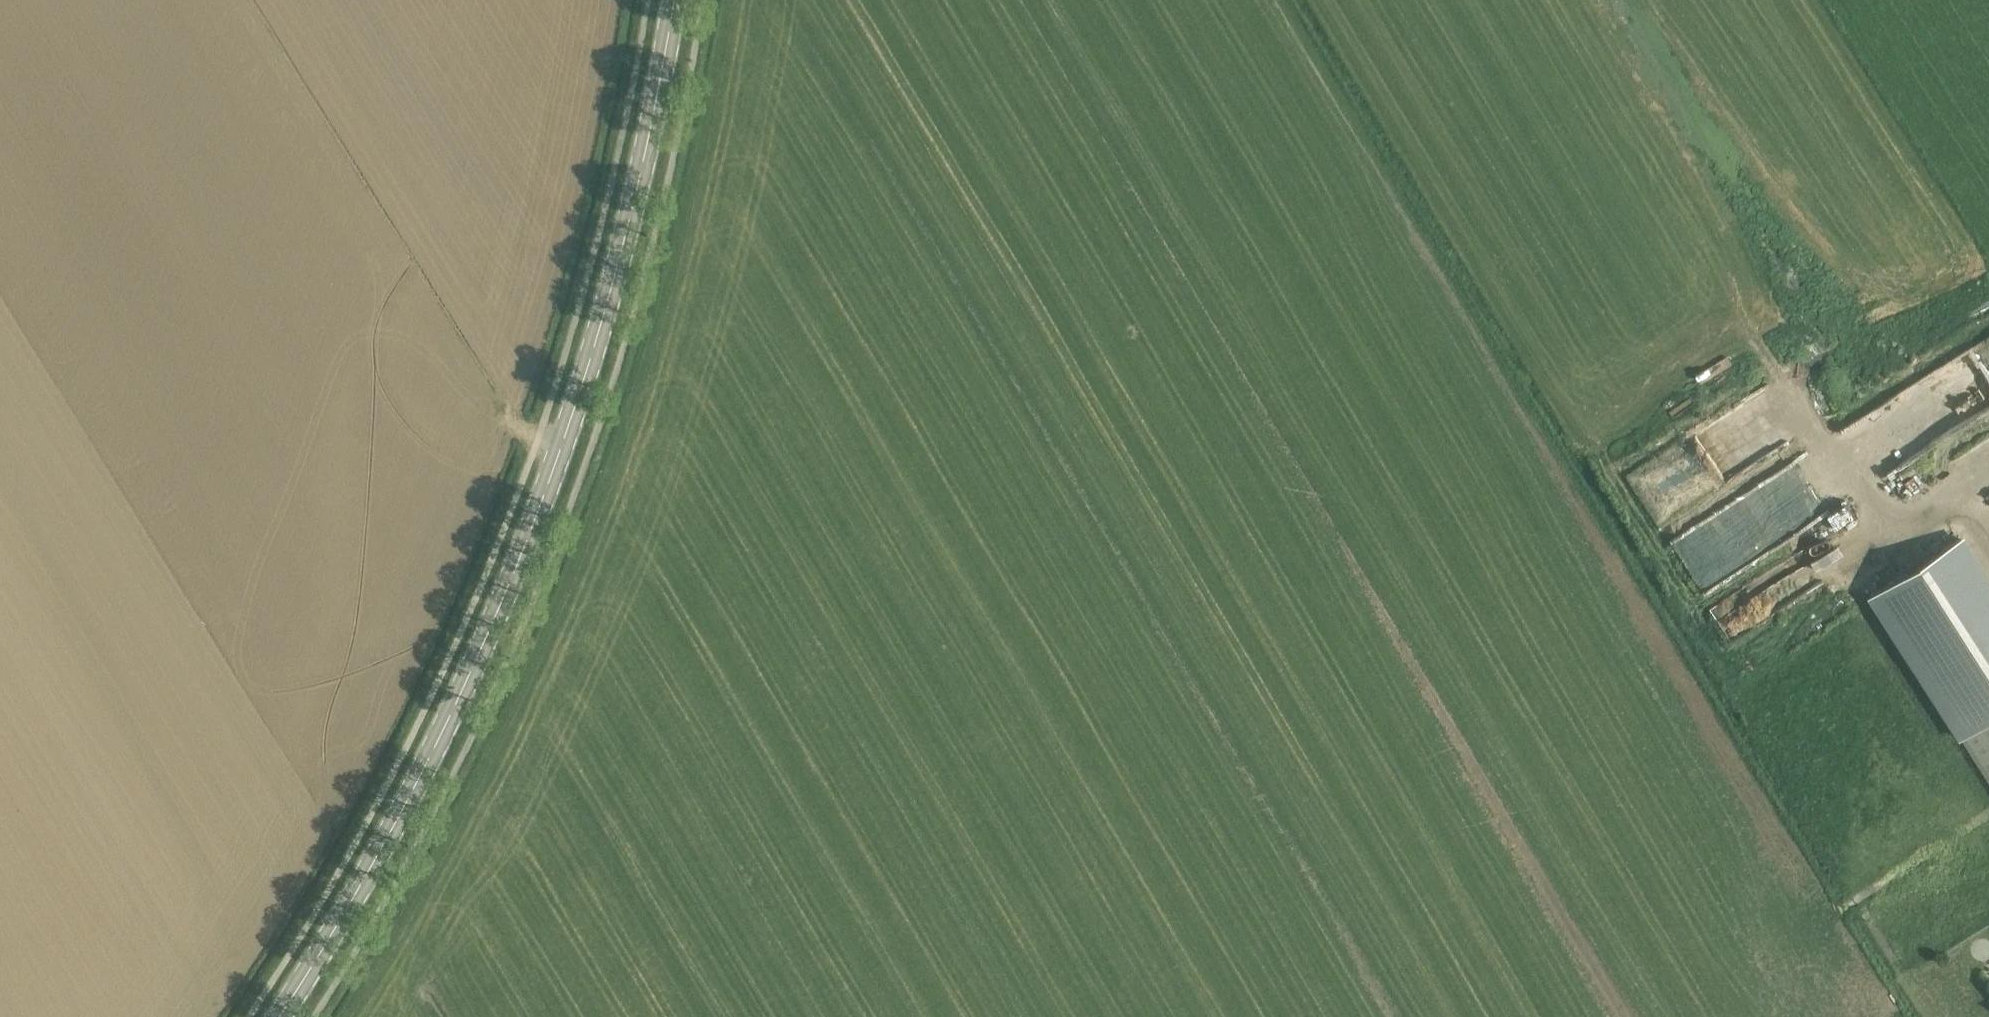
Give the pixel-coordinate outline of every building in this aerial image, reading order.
[(1916,419),(1937,405),(1923,383),(1902,397),(1916,419)] [(1960,539),(1871,595),(1988,780),(1988,584),(1960,539)]
